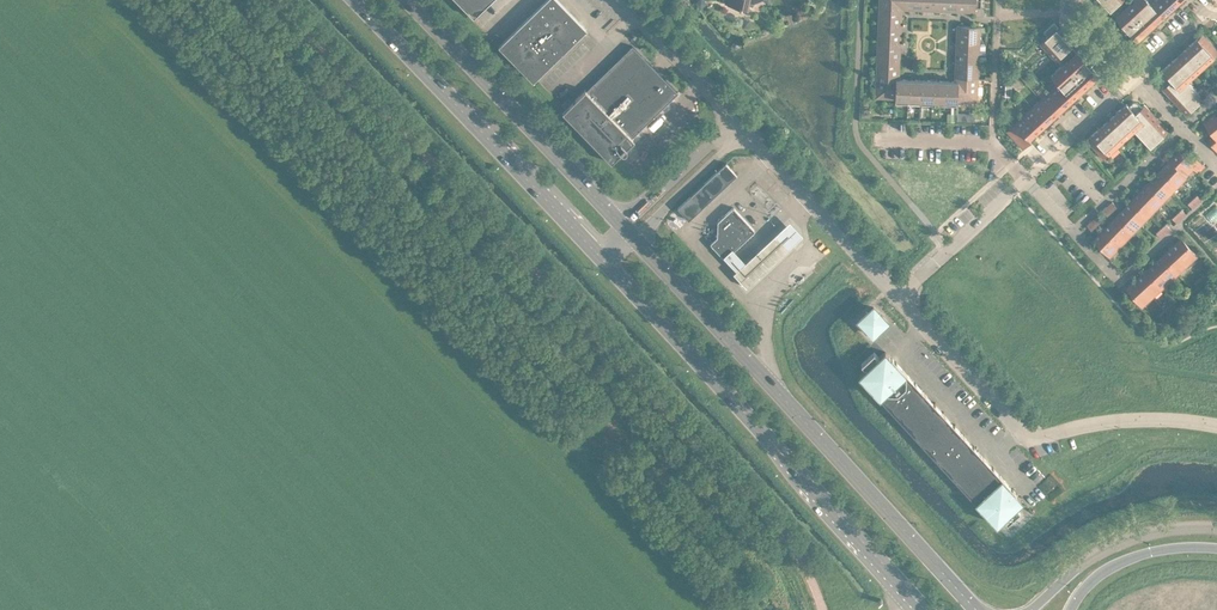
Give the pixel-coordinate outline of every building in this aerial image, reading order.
[(472,19),(492,0),(454,0),(472,19)] [(519,65),(533,79),(585,29),(558,0),(546,0),(526,19),(500,45),(519,65)] [(727,4),(747,9),(749,1),(753,1),(756,0),(728,0),(727,4)] [(879,5),(902,6),(902,9),(906,9),(906,0),(879,0),(879,5)] [(906,9),(923,10),(923,0),(906,0),(906,9)] [(923,10),(940,10),(941,0),(923,0),(923,10)] [(940,10),(957,11),(958,0),(941,0),(940,10)] [(957,11),(975,12),(975,7),(981,7),(981,0),(958,0),(957,11)] [(1121,0),(1104,0),(1101,2),(1110,11),(1110,10),(1121,0)] [(1115,15),(1129,3),(1126,0),(1121,0),(1110,10),(1115,15)] [(1115,15),(1115,16),(1123,26),(1120,28),(1125,33),(1128,31),(1136,40),(1162,16),(1148,0),(1132,0),(1129,3),(1115,15)] [(1148,0),(1162,16),(1171,8),(1164,0),(1148,0)] [(1171,8),(1180,0),(1179,0),(1164,0),(1171,8)] [(879,5),(878,22),(901,23),(902,9),(902,6),(879,5)] [(878,22),(877,39),(900,40),(901,23),(878,22)] [(1053,22),(1048,27),(1052,31),(1055,28),(1056,29),(1058,27),(1053,22)] [(957,25),(956,43),(979,44),(980,26),(957,25)] [(1043,31),(1047,36),(1052,31),(1048,27),(1043,31)] [(1039,43),(1047,52),(1063,37),(1056,29),(1055,28),(1052,31),(1047,36),(1039,43)] [(1180,54),(1196,72),(1216,53),(1216,50),(1202,34),(1180,54)] [(1057,59),(1070,46),(1071,46),(1063,37),(1047,52),(1055,60),(1057,59)] [(877,39),(876,57),(900,57),(900,40),(877,39)] [(956,43),(955,60),(978,61),(979,44),(956,43)] [(627,149),(627,148),(626,147),(634,140),(632,137),(678,92),(678,91),(677,92),(632,45),(586,90),(585,89),(562,112),(611,162),(621,152),(622,153),(623,153),(624,153),(625,152),(626,151),(627,151),(627,150),(627,149)] [(1057,59),(1062,65),(1076,52),(1070,46),(1057,59)] [(1050,75),(1058,83),(1072,99),(1098,75),(1089,66),(1093,63),(1088,58),(1085,61),(1076,51),(1076,52),(1062,65),(1050,75)] [(1161,88),(1169,97),(1188,80),(1196,72),(1180,54),(1171,62),(1162,70),(1164,73),(1160,77),(1160,81),(1164,86),(1161,88)] [(876,57),(876,74),(899,75),(900,57),(876,57)] [(955,60),(954,77),(978,78),(978,61),(955,60)] [(875,97),(895,98),(896,78),(899,78),(899,75),(876,74),(875,97)] [(954,77),(954,81),(957,81),(957,100),(977,101),(978,78),(954,77)] [(895,103),(907,103),(908,79),(899,78),(896,78),(895,98),(895,103)] [(907,103),(920,104),(921,79),(908,79),(907,103)] [(920,104),(932,104),(933,80),(921,79),(920,104)] [(932,104),(944,105),(945,80),(933,80),(932,104)] [(945,80),(944,105),(956,105),(957,100),(957,81),(954,81),(945,80)] [(1188,80),(1169,97),(1185,114),(1203,97),(1188,80)] [(1058,83),(1049,91),(1063,107),(1072,99),(1058,83)] [(1049,91),(1040,99),(1055,115),(1063,107),(1049,91)] [(1040,99),(1032,107),(1046,123),(1055,115),(1040,99)] [(1126,103),(1108,119),(1125,137),(1134,129),(1152,113),(1144,104),(1141,106),(1137,102),(1133,102),(1128,106),(1126,103)] [(1032,107),(1023,115),(1038,131),(1046,123),(1032,107)] [(1168,130),(1152,113),(1134,129),(1150,147),(1168,130)] [(1216,117),(1214,114),(1204,123),(1215,137),(1210,141),(1216,150),(1216,118),(1216,117)] [(1038,131),(1023,115),(1006,130),(1023,148),(1031,141),(1029,139),(1038,131)] [(1125,137),(1108,119),(1086,140),(1103,158),(1125,137)] [(1166,159),(1168,161),(1184,176),(1193,167),(1198,171),(1203,166),(1193,156),(1188,162),(1175,149),(1166,159)] [(1168,161),(1161,169),(1177,184),(1184,176),(1168,161)] [(690,195),(677,208),(688,219),(701,207),(737,175),(726,163),(690,195)] [(1161,169),(1154,177),(1169,192),(1177,184),(1161,169)] [(1154,177),(1146,184),(1162,199),(1169,192),(1154,177)] [(1146,184),(1139,192),(1154,207),(1162,199),(1146,184)] [(1139,192),(1131,200),(1147,215),(1154,207),(1139,192)] [(1187,203),(1192,208),(1201,199),(1197,194),(1187,203)] [(1131,200),(1124,208),(1139,223),(1147,215),(1131,200)] [(1111,201),(1102,210),(1106,215),(1116,206),(1111,201)] [(710,243),(724,258),(733,250),(755,230),(733,207),(717,221),(717,236),(710,243)] [(1124,208),(1116,215),(1132,230),(1139,223),(1124,208)] [(1181,209),(1172,217),(1176,222),(1185,214),(1181,209)] [(1116,215),(1109,223),(1124,238),(1132,230),(1116,215)] [(1096,216),(1086,224),(1091,229),(1100,221),(1096,216)] [(733,250),(724,258),(736,270),(733,273),(747,288),(803,235),(790,221),(746,263),(733,250)] [(1109,223),(1101,231),(1117,246),(1124,238),(1109,223)] [(1156,232),(1160,237),(1169,228),(1165,223),(1156,232)] [(1117,246),(1101,231),(1094,239),(1109,254),(1117,246)] [(1180,239),(1171,247),(1185,263),(1195,254),(1180,239)] [(1171,247),(1162,256),(1176,271),(1185,263),(1171,247)] [(1162,256),(1153,263),(1168,279),(1176,271),(1162,256)] [(1153,263),(1145,271),(1160,287),(1168,279),(1153,263)] [(1145,271),(1136,279),(1151,295),(1160,287),(1145,271)] [(1194,282),(1198,287),(1208,278),(1203,273),(1194,282)] [(1151,295),(1136,279),(1127,288),(1141,304),(1151,295)] [(1177,298),(1181,303),(1191,294),(1186,289),(1177,298)] [(1159,314),(1164,319),(1173,310),(1169,305),(1159,314)] [(858,320),(872,335),(887,321),(873,306),(858,320)] [(859,375),(888,407),(995,524),(1002,517),(1007,522),(1019,511),(1015,506),(1022,499),(885,351),(878,357),(874,352),(861,364),(866,368),(859,375)]
